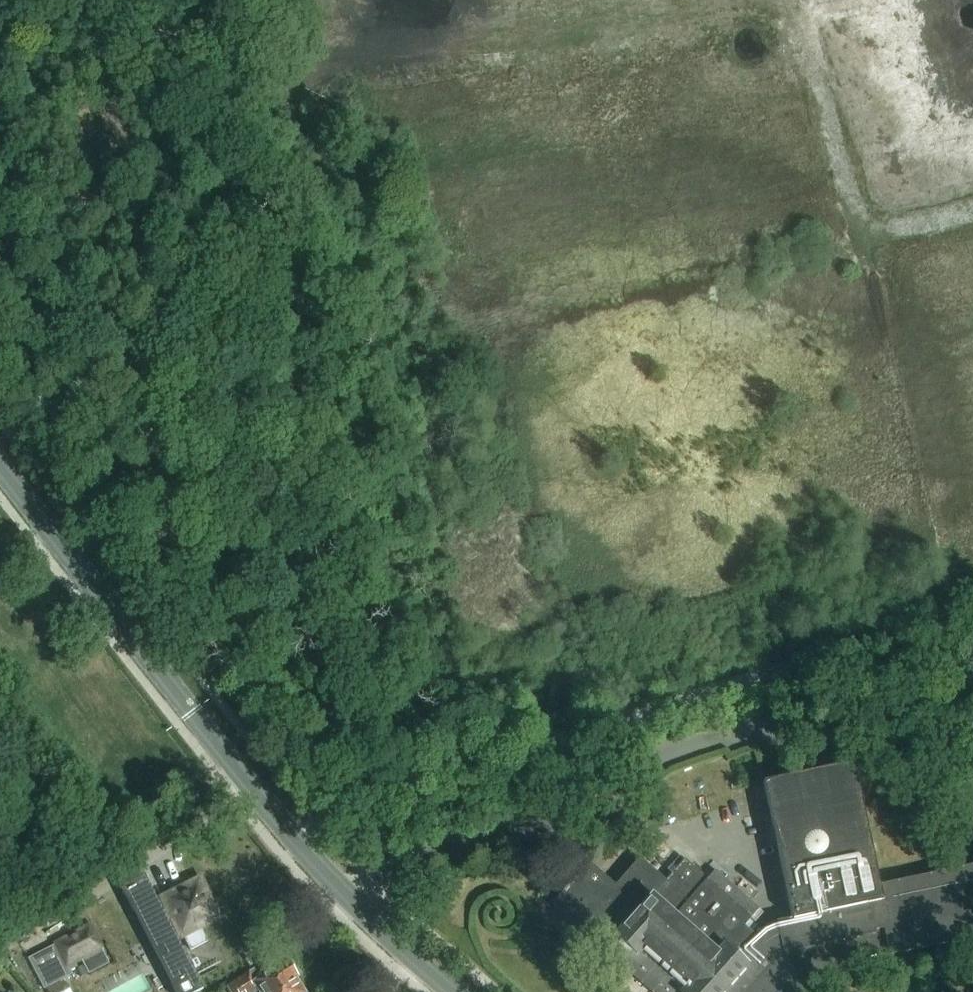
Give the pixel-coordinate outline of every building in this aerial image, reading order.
[(793,920),(777,923),(777,924),(767,928),(757,935),(755,936),(745,926),(760,910),(716,871),(708,880),(685,859),(665,881),(640,859),(615,887),(590,864),(554,905),(581,929),(584,926),(628,964),(625,967),(653,991),(798,991),(792,982),(833,973),(836,980),(851,977),(848,961),(889,953),(890,956),(972,938),(972,867),(879,887),(858,789),(853,763),(764,782),(793,920)] [(121,887),(159,961),(170,983),(175,991),(199,991),(202,990),(175,936),(181,933),(190,951),(207,942),(198,926),(216,916),(214,912),(215,908),(211,900),(207,898),(199,882),(164,900),(165,901),(158,905),(144,876),(121,887)] [(103,947),(91,923),(53,943),(55,945),(29,958),(44,989),(73,974),(71,968),(77,965),(75,962),(82,959),(89,973),(109,963),(102,948),(103,947)] [(226,986),(230,991),(303,991),(295,980),(296,976),(293,971),(290,971),(288,968),(283,961),(262,975),(257,967),(226,986)] [(86,974),(81,965),(77,967),(81,977),(86,974)]
